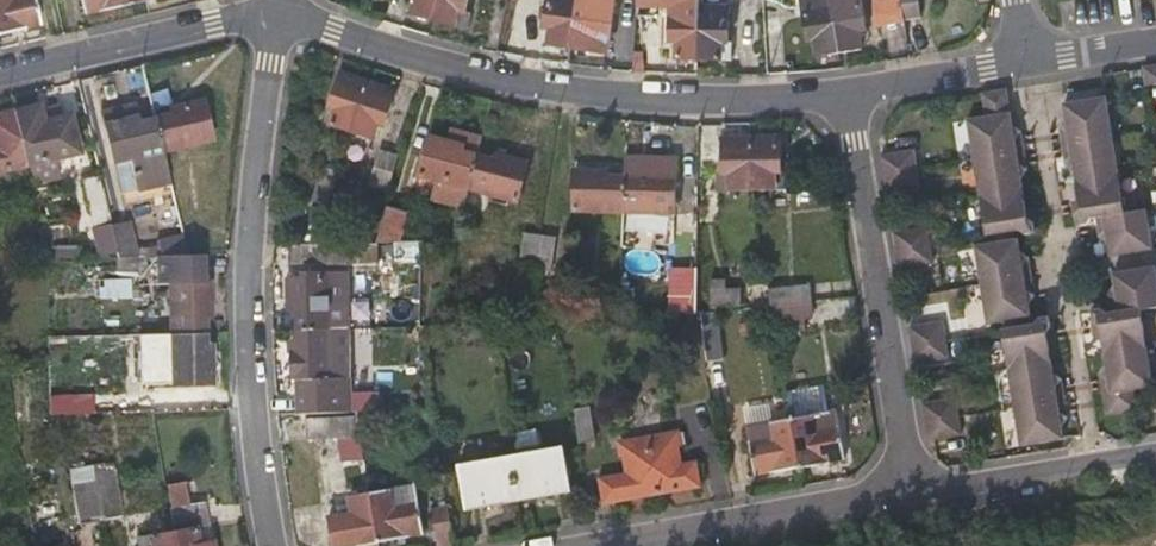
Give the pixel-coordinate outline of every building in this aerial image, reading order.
[(40,20),(35,0),(0,0),(0,29),(40,20)] [(84,10),(102,7),(100,0),(102,0),(82,0),(84,10)] [(433,15),(437,0),(417,0),(414,9),(433,15)] [(433,15),(465,25),(470,11),(467,10),(470,0),(437,0),(433,15)] [(568,45),(576,0),(546,0),(542,25),(552,27),(549,42),(568,45)] [(568,45),(602,51),(605,35),(603,34),(607,5),(578,0),(576,0),(568,45)] [(699,55),(700,4),(700,0),(638,0),(638,2),(666,3),(664,54),(699,55)] [(837,52),(829,0),(799,0),(805,40),(814,39),(816,55),(837,52)] [(837,52),(858,48),(855,32),(866,30),(861,0),(829,0),(837,52)] [(873,8),(876,27),(902,23),(899,9),(898,0),(872,0),(873,8)] [(899,9),(916,7),(915,0),(898,0),(899,9)] [(699,55),(732,56),(733,42),(729,42),(730,16),(722,16),(722,5),(700,4),(699,55)] [(722,16),(730,16),(730,5),(722,5),(722,16)] [(1141,77),(1142,87),(1155,85),(1155,65),(1139,67),(1141,77)] [(340,74),(338,81),(345,84),(348,77),(340,74)] [(345,84),(338,81),(330,106),(337,107),(331,125),(352,131),(368,83),(348,77),(345,84)] [(368,83),(352,131),(370,137),(375,120),(387,123),(396,92),(368,83)] [(1037,232),(1037,228),(1036,224),(1025,218),(1019,177),(1029,166),(1017,162),(1013,139),(1024,131),(1009,123),(1004,89),(982,93),(986,117),(968,119),(987,232),(995,231),(1015,228),(1019,228),(1027,234),(1037,232)] [(155,116),(162,149),(212,138),(203,98),(183,102),(185,109),(173,111),(155,116)] [(1072,166),(1076,187),(1079,208),(1073,215),(1074,227),(1083,225),(1089,218),(1100,216),(1102,225),(1094,235),(1105,241),(1106,254),(1151,247),(1145,208),(1124,212),(1105,99),(1065,105),(1067,116),(1059,125),(1068,131),(1072,154),(1065,160),(1072,166)] [(185,109),(183,102),(171,105),(173,111),(185,109)] [(40,104),(15,109),(28,171),(79,160),(72,121),(45,126),(40,104)] [(101,113),(112,157),(123,202),(172,191),(162,149),(155,116),(137,121),(133,105),(101,113)] [(14,110),(0,113),(0,178),(28,171),(15,109),(14,110)] [(1059,125),(1065,160),(1072,154),(1068,131),(1059,125)] [(476,155),(481,136),(450,128),(447,139),(430,135),(420,172),(439,177),(434,197),(464,204),(469,184),(476,155)] [(1029,166),(1024,131),(1013,139),(1017,162),(1029,166)] [(372,173),(380,175),(388,177),(399,140),(383,135),(372,173)] [(752,189),(750,136),(720,137),(721,189),(752,189)] [(750,136),(752,189),(784,188),(783,171),(778,171),(776,137),(759,136),(750,136)] [(351,146),(348,154),(345,162),(358,165),(363,149),(351,146)] [(885,188),(901,186),(917,183),(911,147),(879,152),(885,188)] [(476,155),(469,184),(516,195),(526,159),(494,151),(492,159),(476,155)] [(311,198),(320,201),(328,204),(339,172),(322,166),(311,198)] [(595,177),(595,172),(595,168),(576,167),(573,207),(622,210),(623,178),(606,177),(595,177)] [(607,168),(595,168),(595,172),(595,177),(606,177),(607,168)] [(623,178),(622,210),(672,213),(675,172),(642,170),(641,179),(623,178)] [(90,209),(98,207),(106,206),(98,173),(82,177),(90,209)] [(486,204),(480,202),(473,200),(463,240),(476,243),(486,204)] [(387,205),(377,240),(400,239),(407,211),(387,205)] [(898,266),(914,263),(930,261),(925,226),(892,232),(898,266)] [(995,231),(996,241),(1016,238),(1015,228),(995,231)] [(536,268),(536,267),(541,236),(526,234),(521,266),(536,268)] [(536,267),(544,268),(552,269),(557,237),(541,235),(541,236),(536,267)] [(677,270),(685,270),(693,270),(694,235),(677,235),(677,270)] [(1029,304),(1033,298),(1037,293),(1025,286),(1022,264),(1031,255),(1020,249),(1018,238),(1016,238),(996,241),(975,245),(988,323),(1007,320),(1030,316),(1031,316),(1029,304)] [(287,243),(288,252),(288,262),(311,261),(376,258),(375,240),(287,243)] [(1037,293),(1031,255),(1022,264),(1025,286),(1037,293)] [(132,259),(132,268),(133,277),(165,276),(164,257),(132,259)] [(288,262),(288,275),(312,274),(311,261),(288,262)] [(1096,322),(1101,325),(1106,350),(1097,359),(1106,361),(1108,378),(1100,379),(1105,405),(1133,401),(1131,383),(1151,380),(1139,308),(1155,305),(1155,277),(1154,264),(1109,272),(1111,283),(1103,291),(1113,296),(1116,311),(1106,312),(1099,307),(1088,309),(1090,319),(1096,322)] [(296,327),(330,326),(328,273),(312,274),(288,275),(289,310),(295,310),(296,327)] [(722,274),(715,275),(707,275),(709,302),(738,300),(737,283),(723,284),(722,274)] [(103,297),(128,297),(129,280),(103,280),(103,297)] [(208,313),(207,297),(206,282),(168,283),(170,335),(199,334),(198,313),(208,313)] [(817,285),(794,287),(771,288),(772,303),(819,299),(817,285)] [(819,299),(772,303),(773,322),(820,319),(819,299)] [(717,308),(709,308),(700,309),(707,355),(725,352),(717,308)] [(1052,371),(1049,352),(1045,333),(1053,324),(1051,315),(1042,317),(1036,325),(1031,326),(1009,329),(1003,330),(1021,440),(1062,433),(1061,421),(1070,414),(1058,409),(1055,387),(1065,378),(1052,371)] [(1007,320),(1009,329),(1031,326),(1030,316),(1007,320)] [(917,362),(932,359),(947,356),(941,320),(910,324),(917,362)] [(332,378),(330,326),(296,327),(296,340),(289,340),(291,379),(299,379),(300,413),(355,410),(354,377),(332,378)] [(199,334),(170,335),(172,384),(212,383),(209,344),(200,344),(199,334)] [(1097,359),(1100,379),(1108,378),(1106,361),(1097,359)] [(1070,414),(1065,378),(1055,387),(1058,409),(1070,414)] [(104,392),(103,411),(143,413),(144,394),(104,392)] [(929,432),(945,430),(960,428),(954,393),(923,399),(929,432)] [(90,413),(89,404),(89,396),(57,398),(57,415),(90,413)] [(789,413),(798,463),(813,460),(812,451),(824,448),(826,457),(844,454),(834,405),(789,413)] [(591,407),(583,408),(574,410),(579,443),(597,440),(591,407)] [(783,465),(798,463),(789,413),(746,420),(755,471),(771,468),(769,459),(781,457),(783,465)] [(357,434),(356,425),(356,415),(308,417),(310,436),(357,434)] [(684,430),(650,436),(659,490),(699,483),(695,459),(681,461),(678,443),(685,442),(684,430)] [(659,490),(650,436),(618,441),(623,472),(602,476),(606,500),(659,490)] [(547,458),(564,455),(562,444),(545,447),(547,458)] [(512,453),(519,496),(569,487),(564,455),(547,458),(545,447),(512,453)] [(813,460),(826,457),(824,448),(812,451),(813,460)] [(482,458),(483,464),(485,470),(463,474),(468,504),(519,496),(512,453),(482,458)] [(771,468),(783,465),(781,457),(769,459),(771,468)] [(460,462),(463,474),(485,470),(483,464),(482,458),(460,462)] [(95,481),(102,518),(121,515),(115,477),(95,481)] [(80,522),(102,518),(95,481),(73,485),(80,522)] [(372,489),(380,540),(424,531),(415,481),(372,489)] [(176,545),(211,545),(203,503),(188,505),(184,482),(168,485),(172,508),(169,509),(174,534),(176,545)] [(343,512),(330,515),(336,545),(347,545),(380,540),(372,489),(353,493),(356,510),(343,512)] [(444,505),(427,508),(434,545),(452,545),(444,505)] [(174,534),(154,536),(153,533),(139,536),(140,545),(176,545),(174,534)]
